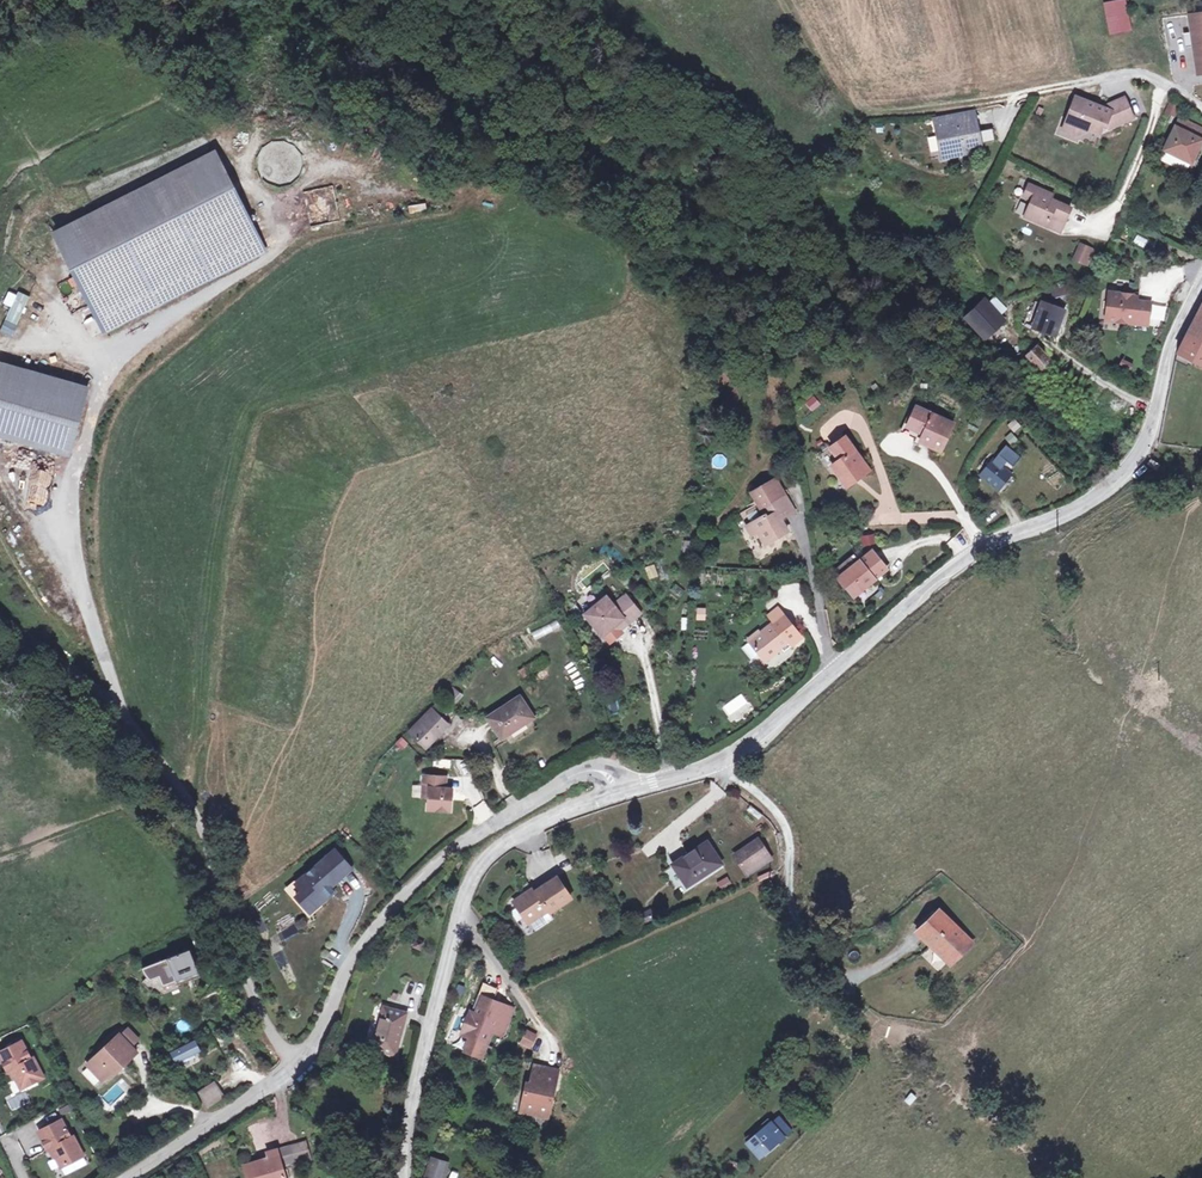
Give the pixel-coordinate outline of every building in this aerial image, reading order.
[(1108,35),(1131,32),(1127,0),(1119,0),(1104,2),(1108,35)] [(1192,17),(1200,75),(1201,74),(1201,15),(1192,17)] [(1075,97),(1066,122),(1073,123),(1078,132),(1085,134),(1092,130),(1101,134),(1105,126),(1110,128),(1134,117),(1124,96),(1104,106),(1075,97)] [(979,113),(969,115),(973,136),(984,133),(979,113)] [(973,136),(969,115),(939,122),(946,152),(955,151),(958,158),(971,155),(970,149),(986,145),(986,143),(988,142),(989,145),(1001,142),(998,130),(986,133),(987,134),(984,135),(984,133),(973,136)] [(1185,135),(1189,125),(1177,120),(1164,154),(1191,167),(1201,142),(1185,135)] [(1076,135),(1078,132),(1073,123),(1066,122),(1063,131),(1076,135)] [(1189,125),(1185,135),(1201,142),(1201,130),(1189,125)] [(216,151),(51,233),(104,340),(269,258),(216,151)] [(948,160),(958,158),(955,151),(946,152),(948,160)] [(1061,232),(1065,222),(1070,208),(1049,200),(1053,195),(1027,185),(1023,198),(1031,202),(1024,219),(1061,232)] [(303,191),(308,224),(339,219),(333,186),(303,191)] [(414,205),(415,212),(427,209),(426,202),(414,205)] [(1144,249),(1149,240),(1137,234),(1132,243),(1144,249)] [(1094,250),(1080,245),(1075,261),(1088,265),(1094,250)] [(1107,294),(1105,321),(1146,324),(1147,302),(1129,301),(1129,295),(1107,294)] [(1201,368),(1201,301),(1175,355),(1201,368)] [(1003,324),(987,302),(971,313),(986,334),(1003,324)] [(1070,311),(1047,303),(1038,328),(1061,336),(1070,311)] [(1042,351),(1034,361),(1049,375),(1058,366),(1042,351)] [(7,362),(0,385),(0,431),(70,449),(89,385),(7,362)] [(813,396),(805,403),(812,412),(820,405),(813,396)] [(919,409),(909,430),(924,438),(921,445),(943,456),(957,427),(919,409)] [(1015,434),(1023,428),(1016,418),(1008,424),(1015,434)] [(846,438),(831,449),(839,462),(832,467),(846,488),(870,472),(846,438)] [(994,460),(984,473),(1002,487),(1012,474),(1003,467),(1009,460),(1015,465),(1022,456),(1007,444),(999,453),(1002,455),(997,462),(994,460)] [(761,540),(769,551),(788,541),(780,528),(796,519),(773,480),(749,494),(765,522),(746,533),(753,544),(761,540)] [(862,545),(876,544),(876,534),(862,535),(862,545)] [(888,570),(875,551),(861,561),(840,576),(853,595),(888,570)] [(646,575),(656,572),(651,559),(642,563),(646,575)] [(632,617),(638,624),(652,612),(639,595),(622,607),(615,599),(595,614),(611,634),(620,626),(632,617)] [(769,615),(774,622),(783,616),(788,623),(791,620),(782,606),(769,615)] [(696,608),(696,620),(705,620),(705,608),(696,608)] [(804,638),(791,620),(788,623),(783,616),(774,622),(750,639),(764,658),(786,643),(791,648),(804,638)] [(627,634),(638,624),(632,617),(620,626),(627,634)] [(558,622),(532,630),(534,638),(561,629),(558,622)] [(721,706),(727,715),(747,702),(742,694),(721,706)] [(520,696),(489,717),(503,737),(534,716),(520,696)] [(432,712),(411,735),(425,748),(446,725),(432,712)] [(447,779),(425,778),(424,789),(431,790),(430,799),(429,812),(452,813),(453,791),(447,790),(447,779)] [(741,818),(753,827),(760,818),(748,809),(741,818)] [(735,849),(746,867),(769,852),(758,834),(735,849)] [(675,865),(688,884),(722,863),(708,841),(689,852),(691,855),(675,865)] [(772,857),(769,852),(746,867),(750,873),(772,857)] [(338,893),(358,874),(342,856),(304,892),(310,899),(304,904),(314,915),(320,909),(325,914),(337,903),(336,901),(333,898),(338,893)] [(727,876),(717,882),(722,890),(732,884),(727,876)] [(516,902),(532,924),(551,912),(554,916),(574,902),(561,879),(538,894),(528,894),(516,902)] [(917,931),(947,962),(969,944),(939,911),(917,931)] [(649,917),(653,925),(664,921),(660,912),(649,917)] [(278,920),(282,929),(294,924),(291,915),(278,920)] [(276,934),(280,943),(300,934),(296,925),(276,934)] [(187,951),(139,970),(143,977),(147,982),(156,978),(160,988),(196,974),(187,951)] [(481,988),(470,1017),(474,1019),(481,1002),(491,1006),(496,994),(481,988)] [(491,1006),(481,1002),(474,1019),(470,1017),(469,1017),(460,1040),(470,1044),(466,1056),(482,1062),(491,1036),(502,1040),(507,1026),(496,1022),(501,1009),(491,1006)] [(379,1046),(401,1053),(412,1015),(390,1008),(379,1046)] [(511,1013),(501,1009),(496,1022),(507,1026),(511,1013)] [(532,1052),(539,1034),(526,1029),(519,1047),(532,1052)] [(131,1034),(125,1039),(134,1050),(140,1045),(131,1034)] [(88,1065),(102,1083),(113,1074),(122,1067),(124,1069),(139,1057),(134,1050),(125,1039),(123,1037),(88,1065)] [(198,1039),(173,1052),(178,1062),(185,1059),(185,1061),(198,1055),(197,1054),(203,1051),(198,1039)] [(24,1044),(1,1055),(10,1074),(13,1072),(22,1091),(45,1080),(35,1061),(33,1062),(24,1044)] [(526,1082),(520,1112),(549,1118),(558,1069),(534,1064),(530,1083),(526,1082)] [(14,1078),(7,1081),(14,1098),(21,1095),(14,1078)] [(215,1081),(198,1093),(209,1108),(226,1096),(215,1081)] [(775,1119),(769,1126),(781,1137),(787,1130),(775,1119)] [(60,1122),(37,1134),(46,1153),(50,1151),(59,1170),(81,1159),(72,1139),(69,1141),(60,1122)] [(760,1160),(781,1137),(769,1126),(767,1124),(746,1147),(760,1160)] [(289,1135),(296,1149),(310,1143),(303,1129),(289,1135)] [(289,1135),(276,1142),(282,1156),(296,1149),(289,1135)] [(251,1177),(270,1177),(288,1169),(282,1156),(276,1142),(267,1146),(269,1150),(256,1157),(254,1153),(241,1159),(251,1177)] [(433,1158),(426,1177),(443,1177),(448,1164),(433,1158)]
